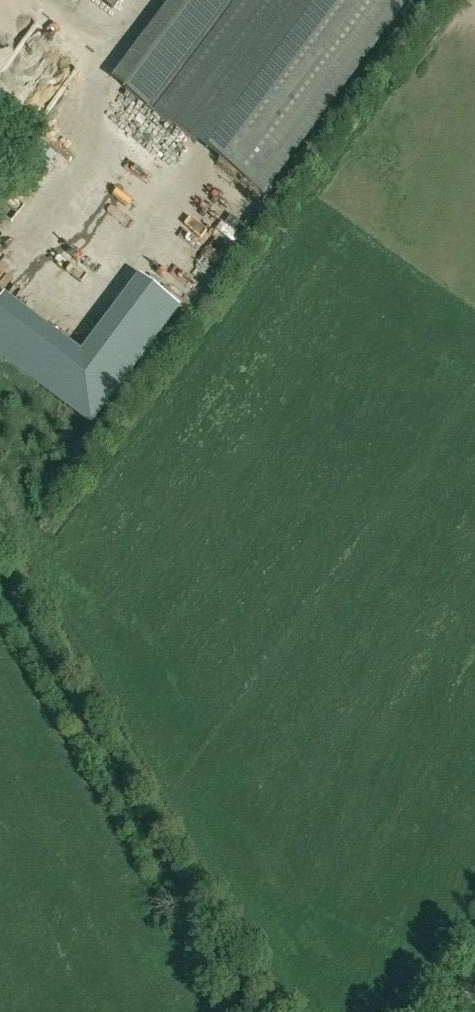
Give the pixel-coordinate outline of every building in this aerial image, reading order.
[(109,9),(116,0),(97,0),(109,9)] [(123,90),(261,194),(407,0),(170,0),(110,80),(123,90)] [(169,236),(166,249),(179,252),(181,238),(169,236)]
